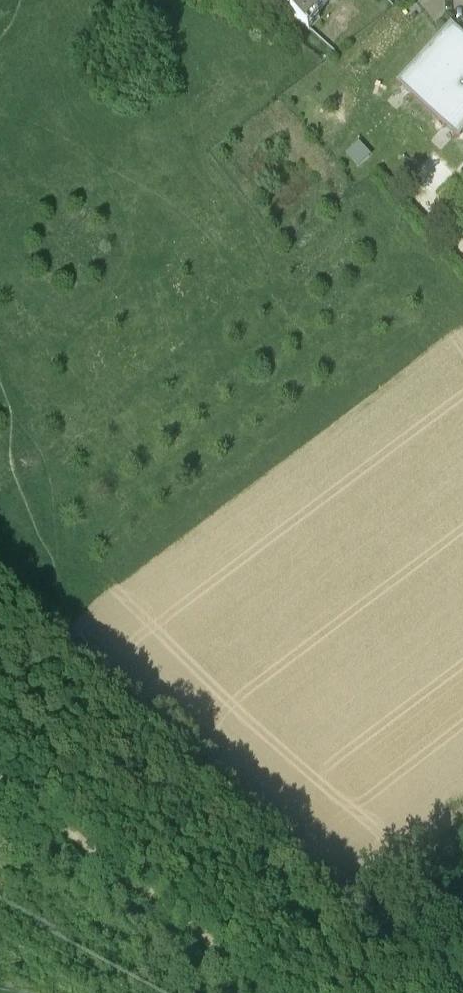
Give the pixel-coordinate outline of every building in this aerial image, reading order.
[(306,27),(330,0),(276,0),(306,27)] [(451,23),(397,83),(458,139),(462,134),(462,34),(451,23)] [(433,153),(415,172),(436,191),(454,172),(433,153)]
